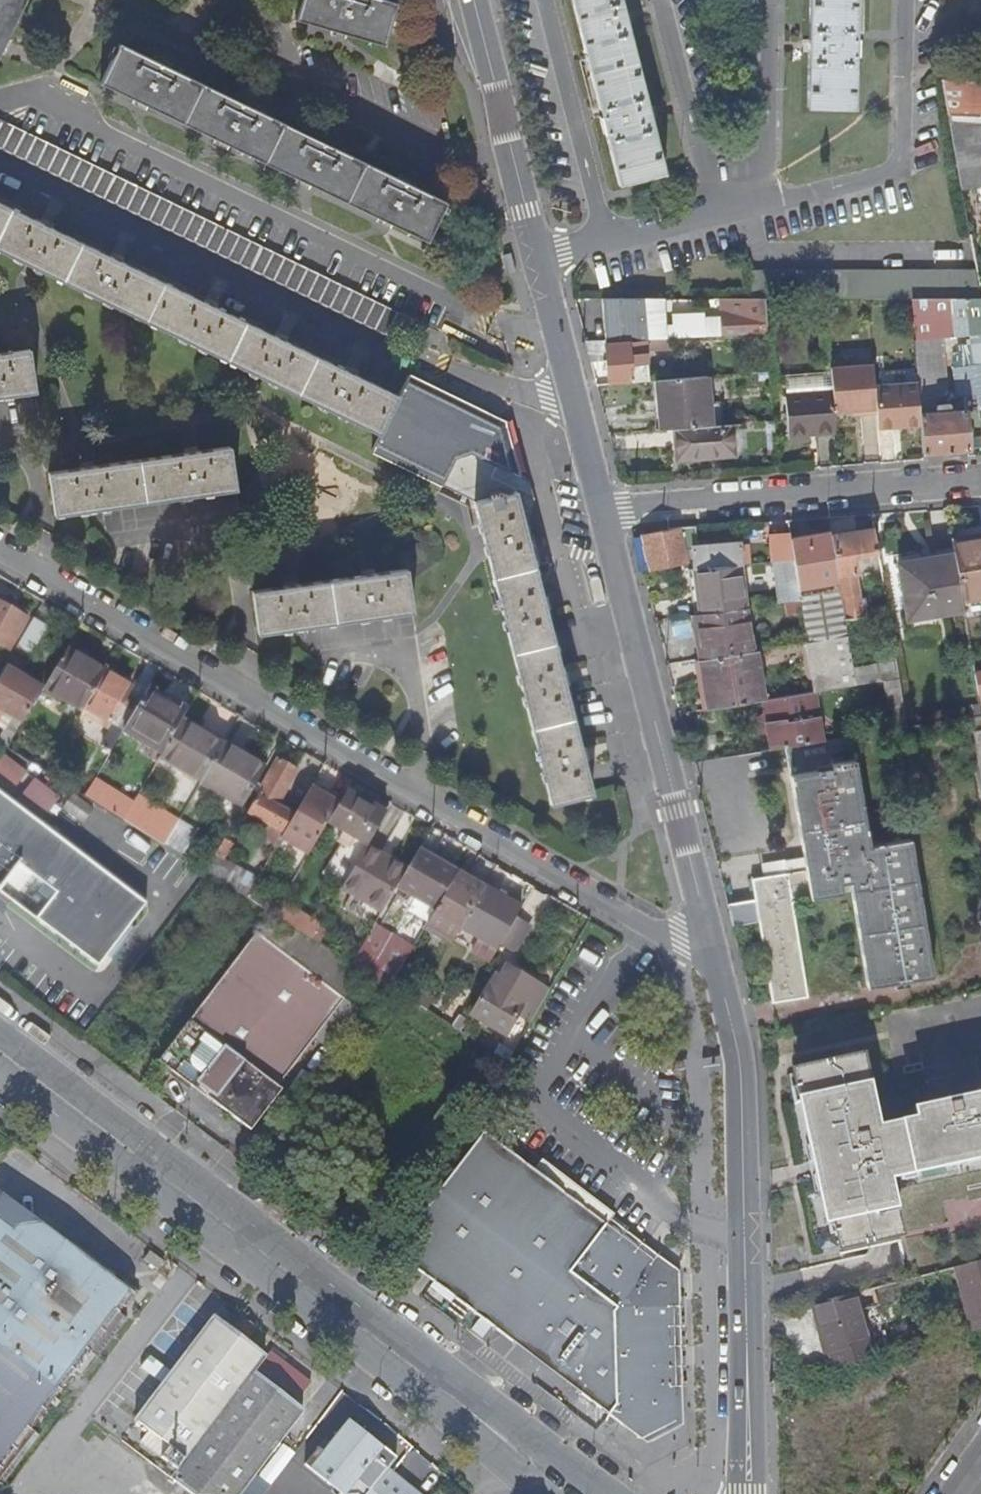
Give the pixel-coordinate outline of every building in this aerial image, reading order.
[(24,0),(0,0),(0,50),(4,41),(11,43),(12,42),(5,38),(24,0)] [(298,20),(345,34),(344,39),(346,39),(348,34),(384,45),(396,3),(384,0),(303,0),(298,20)] [(600,117),(598,118),(602,134),(604,134),(617,185),(664,174),(650,121),(651,121),(648,106),(646,106),(626,26),(627,25),(624,12),(622,11),(619,0),(571,0),(600,117)] [(808,39),(807,40),(807,53),(808,54),(807,109),(854,110),(854,57),(857,57),(857,39),(855,39),(856,0),(809,0),(808,39)] [(153,60),(119,43),(100,84),(145,105),(143,110),(145,111),(148,107),(227,145),(224,149),(226,150),(229,145),(308,183),(306,188),(308,189),(310,184),(391,223),(388,228),(390,229),(393,224),(427,240),(446,200),(417,186),(419,182),(400,172),(398,174),(400,175),(398,177),(334,146),(336,142),(317,132),(315,135),(316,135),(315,137),(253,107),(254,103),(235,93),(233,96),(235,97),(234,98),(171,68),(173,63),(153,54),(152,56),(154,58),(153,60)] [(947,114),(980,116),(980,83),(941,80),(947,114)] [(960,189),(979,186),(980,186),(980,158),(978,141),(980,141),(980,122),(980,116),(947,114),(960,189)] [(408,317),(0,119),(0,149),(397,341),(409,347),(420,323),(408,317)] [(517,475),(504,422),(407,376),(397,395),(356,375),(356,374),(345,368),(343,370),(286,342),(287,340),(275,334),(273,336),(216,308),(216,306),(204,300),(203,302),(122,263),(123,261),(111,255),(110,257),(52,229),(53,227),(41,221),(40,223),(0,204),(0,252),(378,435),(370,451),(473,500),(551,803),(593,792),(585,760),(587,759),(583,747),(581,748),(566,685),(568,684),(564,672),(562,672),(546,610),(548,609),(545,597),(543,598),(527,534),(529,534),(526,522),(523,522),(527,496),(488,475),(494,463),(517,475)] [(750,299),(764,299),(909,299),(915,369),(919,413),(937,411),(936,398),(943,387),(939,336),(980,332),(980,307),(975,271),(750,270),(750,299)] [(645,298),(602,298),(605,340),(633,339),(666,337),(665,320),(647,321),(645,298)] [(750,299),(736,299),(737,315),(720,316),(722,335),(767,333),(764,299),(750,299)] [(605,340),(586,341),(591,361),(607,361),(608,384),(649,380),(648,350),(672,349),(672,337),(666,337),(633,339),(633,341),(605,343),(605,340)] [(980,363),(980,341),(971,343),(974,364),(980,363)] [(35,392),(28,349),(0,352),(0,396),(35,392)] [(829,368),(831,391),(832,411),(859,409),(859,414),(875,413),(873,385),(872,365),(829,368)] [(873,385),(875,413),(876,428),(920,425),(919,413),(915,369),(881,371),(881,385),(873,385)] [(656,380),(661,429),(677,428),(710,426),(706,376),(656,380)] [(834,431),(831,391),(784,395),(788,440),(808,438),(808,433),(834,431)] [(919,413),(920,425),(922,454),(967,450),(964,409),(949,410),(949,405),(943,406),(944,411),(937,411),(919,413)] [(710,426),(677,428),(678,458),(732,453),(729,424),(710,426)] [(48,472),(55,515),(235,489),(230,446),(197,450),(197,448),(184,449),(184,452),(95,465),(93,462),(80,464),(80,468),(48,472)] [(531,497),(526,479),(517,475),(494,463),(488,475),(527,496),(531,497)] [(682,528),(660,532),(660,531),(640,535),(651,573),(681,565),(682,570),(695,569),(739,564),(741,564),(740,545),(696,549),(694,528),(682,528)] [(876,551),(872,528),(830,535),(836,575),(839,575),(842,597),(844,597),(846,617),(862,615),(861,612),(866,611),(865,606),(861,606),(854,555),(876,551)] [(802,617),(806,643),(846,637),(828,532),(789,538),(793,560),(799,601),(802,617)] [(793,560),(789,538),(789,536),(769,537),(773,561),(793,560)] [(953,553),(961,598),(980,595),(980,539),(952,544),(953,553)] [(931,615),(963,610),(961,598),(953,553),(896,562),(904,610),(930,606),(931,615)] [(700,613),(744,608),(745,608),(739,564),(695,569),(700,613)] [(284,585),(253,590),(259,633),(414,611),(407,568),(374,572),(374,570),(361,572),(361,574),(297,584),(297,581),(284,583),(284,585)] [(786,619),(802,617),(799,601),(783,603),(786,619)] [(27,618),(0,602),(0,646),(9,651),(27,618)] [(697,659),(700,659),(751,651),(744,608),(700,613),(690,614),(697,659)] [(47,626),(34,619),(19,644),(32,652),(47,626)] [(806,643),(814,691),(855,685),(847,637),(846,637),(806,643)] [(105,671),(67,648),(44,689),(82,712),(85,707),(105,671)] [(707,708),(762,700),(763,699),(755,650),(751,651),(700,659),(707,708)] [(10,669),(17,673),(20,668),(14,664),(10,669)] [(2,712),(13,718),(23,724),(24,722),(43,689),(17,673),(10,669),(6,666),(0,676),(0,716),(2,712)] [(105,671),(85,707),(115,725),(112,729),(102,745),(111,751),(120,735),(136,709),(123,701),(131,687),(105,671)] [(148,687),(136,709),(120,735),(142,747),(160,758),(181,721),(188,710),(148,687)] [(770,750),(822,741),(814,691),(763,699),(762,700),(770,750)] [(972,717),(980,768),(980,715),(972,717)] [(13,718),(0,741),(0,743),(9,749),(23,724),(13,718)] [(181,721),(160,758),(201,781),(223,745),(181,721)] [(770,750),(720,758),(722,770),(788,759),(806,869),(752,878),(773,1003),(808,997),(794,902),(842,894),(840,885),(850,883),(867,988),(933,977),(911,844),(872,850),(853,736),(822,741),(770,750)] [(201,781),(244,806),(265,769),(223,745),(201,781)] [(136,756),(154,767),(160,758),(142,747),(136,756)] [(247,812),(283,834),(294,815),(282,808),(288,796),(283,793),(297,769),(278,759),(247,812)] [(199,786),(241,810),(244,806),(201,781),(199,786)] [(84,796),(123,820),(131,806),(93,782),(84,796)] [(308,854),(339,802),(311,787),(294,815),(283,834),(281,838),(308,854)] [(366,845),(387,808),(377,802),(374,807),(348,792),(330,822),(345,831),(340,841),(343,843),(326,873),(343,884),(366,845)] [(96,967),(143,904),(0,795),(0,893),(96,967)] [(164,846),(181,856),(195,832),(179,821),(164,846)] [(396,887),(407,868),(366,845),(343,884),(341,887),(381,912),(396,887)] [(457,871),(458,870),(418,848),(407,868),(396,887),(435,909),(455,876),(457,871)] [(207,873),(246,897),(256,879),(235,867),(231,874),(211,861),(205,872),(207,873)] [(482,891),(484,887),(457,871),(455,876),(482,891)] [(454,939),(461,927),(482,891),(455,876),(435,909),(427,924),(454,939)] [(515,918),(522,907),(485,885),(484,887),(482,891),(461,927),(497,949),(500,944),(515,918)] [(530,926),(515,918),(500,944),(514,952),(530,926)] [(342,1000),(256,932),(158,1061),(192,1086),(194,1083),(214,1098),(211,1102),(245,1127),(342,1000)] [(389,987),(401,995),(409,980),(415,984),(436,945),(421,937),(400,974),(398,972),(389,987)] [(385,985),(389,987),(398,972),(403,964),(364,941),(351,963),(385,985)] [(530,1022),(548,991),(507,966),(494,987),(487,984),(470,1014),(505,1035),(516,1015),(530,1022)] [(401,995),(416,1004),(425,989),(415,984),(409,980),(401,995)] [(915,1113),(917,1123),(874,1132),(868,1104),(866,1104),(863,1088),(865,1088),(858,1059),(795,1073),(798,1086),(802,1101),(811,1144),(813,1144),(816,1174),(809,1175),(811,1192),(818,1191),(825,1220),(832,1219),(836,1233),(840,1247),(897,1236),(890,1207),(883,1208),(879,1195),(886,1193),(883,1179),(897,1176),(914,1172),(942,1165),(941,1162),(956,1159),(957,1162),(963,1160),(977,1157),(980,1156),(980,1100),(915,1113)] [(802,1101),(798,1086),(791,1088),(795,1103),(802,1101)] [(866,1104),(868,1104),(873,1103),(870,1087),(865,1088),(863,1088),(866,1104)] [(488,1137),(415,1224),(427,1234),(406,1265),(514,1347),(519,1339),(583,1387),(577,1395),(641,1443),(664,1434),(678,1428),(678,1421),(676,1283),(571,1201),(530,1169),(488,1137)] [(813,1144),(811,1144),(805,1146),(809,1175),(816,1174),(813,1144)] [(977,1157),(963,1160),(964,1166),(978,1162),(977,1157)] [(538,1159),(530,1169),(571,1201),(579,1191),(538,1159)] [(941,1162),(942,1165),(943,1170),(958,1167),(957,1162),(956,1159),(941,1162)] [(914,1172),(897,1176),(899,1183),(915,1179),(914,1172)] [(883,1208),(890,1207),(886,1193),(879,1195),(883,1208)] [(832,1219),(825,1220),(830,1235),(836,1233),(832,1219)] [(59,1394),(90,1353),(99,1359),(127,1321),(118,1315),(124,1307),(127,1310),(139,1294),(124,1283),(121,1286),(114,1281),(117,1277),(75,1246),(73,1249),(47,1254),(42,1227),(16,1231),(12,1235),(0,1226),(0,1349),(6,1353),(59,1394)] [(47,1254),(73,1249),(42,1227),(47,1254)] [(149,1254),(144,1262),(158,1272),(163,1264),(149,1254)] [(957,1268),(972,1332),(980,1329),(980,1261),(957,1268)] [(857,1294),(813,1305),(820,1330),(823,1329),(825,1337),(822,1338),(826,1355),(830,1353),(835,1368),(874,1358),(857,1294)] [(260,1468),(301,1412),(250,1372),(262,1355),(212,1317),(198,1336),(188,1349),(135,1422),(170,1447),(161,1459),(177,1470),(171,1479),(191,1493),(241,1493),(260,1468)] [(188,1349),(198,1336),(192,1331),(182,1345),(188,1349)] [(59,1394),(6,1353),(0,1349),(0,1487),(5,1487),(41,1439),(31,1431),(59,1394)] [(387,1468),(394,1459),(345,1423),(320,1455),(315,1452),(303,1468),(337,1493),(420,1493),(387,1468)]
